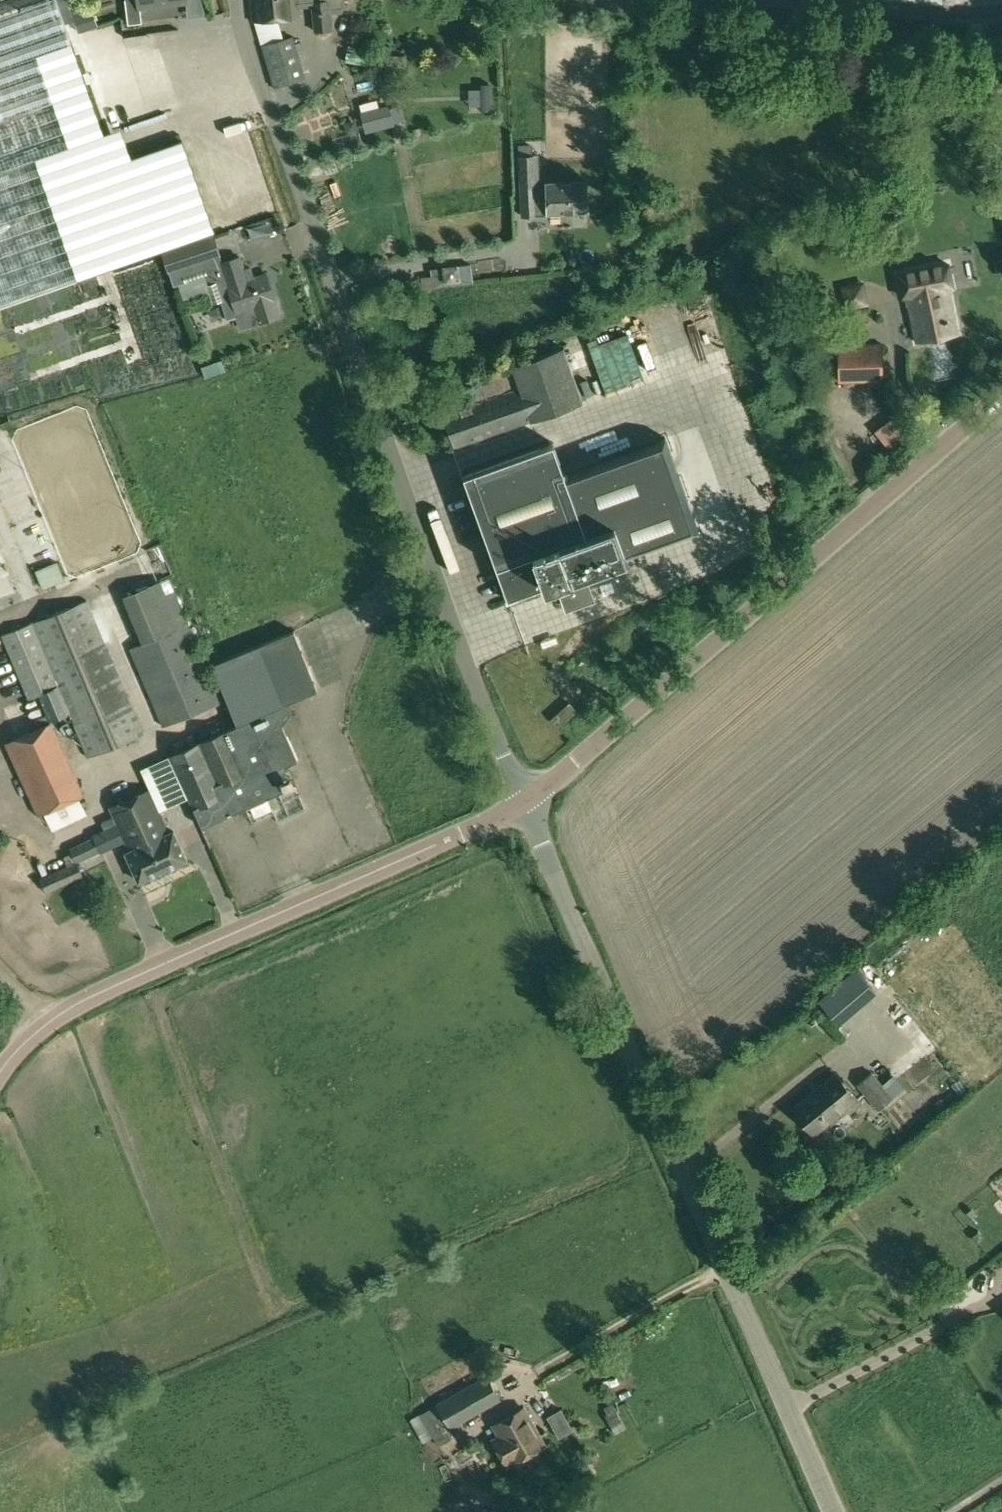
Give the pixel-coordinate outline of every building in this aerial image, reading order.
[(130,23),(144,22),(142,7),(187,2),(187,0),(127,0),(130,23)] [(253,22),(302,17),(301,7),(300,0),(251,0),(253,22)] [(301,7),(312,6),(314,31),(334,30),(333,13),(343,13),(345,0),(300,0),(301,7)] [(88,12),(72,17),(78,33),(94,28),(88,12)] [(294,35),(261,45),(274,87),(307,77),(304,71),(310,69),(302,41),(296,43),(294,35)] [(0,60),(0,307),(215,232),(182,140),(97,169),(87,140),(77,143),(43,45),(0,60)] [(389,109),(379,111),(383,125),(392,123),(389,109)] [(539,158),(521,159),(522,185),(522,187),(523,213),(523,215),(538,214),(538,212),(550,212),(588,211),(586,180),(548,182),(548,186),(540,186),(539,158)] [(214,235),(163,252),(174,285),(188,281),(205,275),(210,290),(214,302),(221,299),(228,318),(228,319),(239,316),(243,327),(260,321),(281,314),(267,272),(254,277),(251,268),(245,270),(240,256),(223,262),(214,235)] [(951,262),(898,272),(902,298),(906,297),(915,342),(960,333),(952,288),(957,287),(951,262)] [(467,263),(433,268),(436,286),(470,281),(467,263)] [(838,378),(838,382),(884,380),(882,342),(838,343),(838,348),(838,378)] [(476,402),(445,412),(456,444),(583,400),(565,347),(468,380),(476,402)] [(894,417),(875,431),(889,450),(908,436),(894,417)] [(540,446),(463,474),(485,535),(486,534),(497,566),(496,566),(508,600),(557,583),(566,606),(596,595),(587,572),(700,532),(666,437),(565,473),(554,442),(541,447),(540,446)] [(64,550),(42,559),(49,578),(72,569),(64,550)] [(169,576),(123,595),(142,642),(130,647),(163,725),(221,702),(169,576)] [(38,691),(50,718),(68,711),(73,723),(88,758),(144,734),(87,598),(0,634),(26,696),(38,691)] [(237,725),(170,755),(202,825),(250,803),(266,796),(283,788),(274,768),(297,757),(281,721),(282,721),(292,707),(285,703),(317,689),(290,629),(257,643),(210,665),(237,725)] [(570,701),(552,717),(559,725),(577,709),(570,701)] [(40,816),(46,813),(53,829),(87,813),(80,797),(85,795),(50,722),(6,743),(40,816)] [(150,787),(110,805),(130,849),(126,850),(139,880),(187,858),(174,829),(170,831),(150,787)] [(266,796),(250,803),(256,815),(272,808),(266,796)] [(94,838),(71,848),(76,860),(99,850),(94,838)] [(77,860),(39,876),(46,893),(84,876),(77,860)] [(872,964),(860,972),(867,984),(880,976),(872,964)] [(873,1070),(857,1083),(878,1110),(894,1097),(873,1070)] [(793,1107),(814,1135),(858,1099),(837,1072),(793,1107)] [(489,1364),(476,1371),(481,1378),(488,1374),(493,1371),(489,1364)] [(481,1378),(437,1403),(437,1405),(450,1429),(452,1428),(502,1399),(489,1375),(488,1374),(481,1378)] [(555,1393),(544,1398),(555,1419),(565,1415),(555,1393)] [(437,1405),(421,1413),(439,1446),(457,1436),(452,1428),(450,1429),(437,1405)] [(622,1419),(615,1407),(605,1413),(612,1425),(622,1419)] [(494,1440),(508,1464),(545,1443),(524,1408),(495,1425),(501,1436),(494,1440)]
